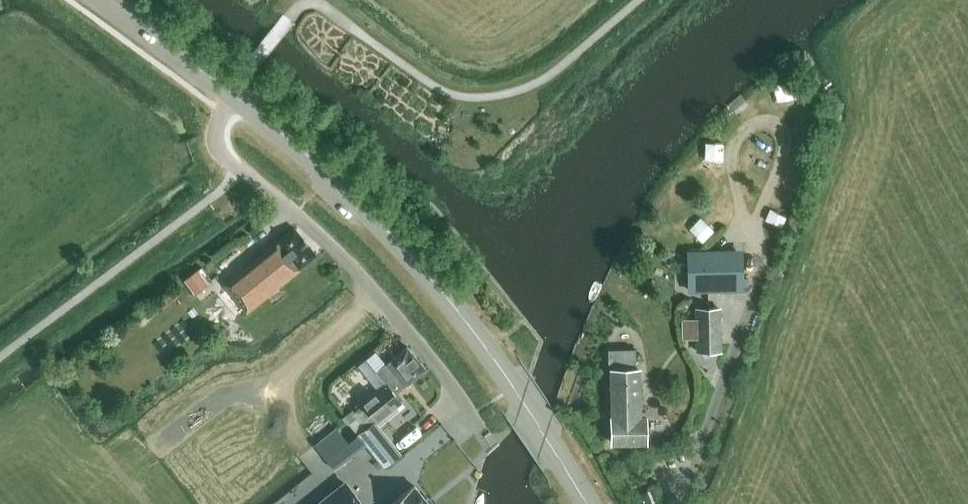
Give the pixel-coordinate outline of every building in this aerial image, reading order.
[(316,254),(294,227),(225,284),(246,311),(316,254)] [(687,250),(687,259),(742,258),(742,249),(687,250)] [(688,289),(743,288),(742,258),(687,259),(688,289)] [(208,283),(198,268),(184,278),(195,293),(208,283)] [(696,352),(722,351),(721,307),(695,308),(696,352)] [(376,420),(376,421),(401,401),(395,393),(426,368),(408,345),(384,364),(395,378),(388,384),(386,382),(361,402),(376,421),(376,420)] [(647,415),(641,415),(640,366),(609,367),(610,415),(609,415),(610,445),(647,445),(647,415)] [(402,453),(388,436),(376,421),(359,434),(385,466),(402,453)] [(321,503),(362,503),(346,484),(321,503)] [(413,485),(388,503),(429,503),(413,485)]
